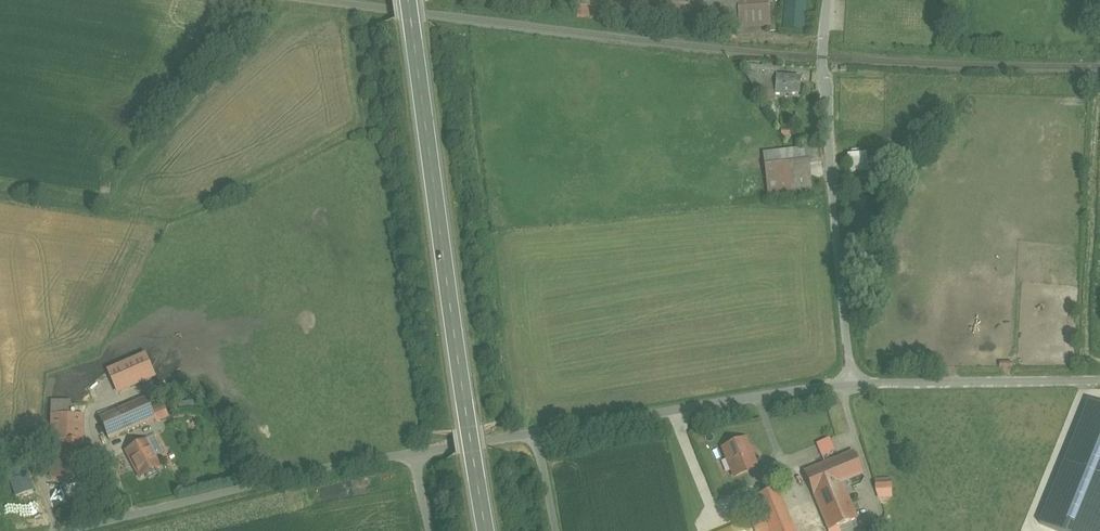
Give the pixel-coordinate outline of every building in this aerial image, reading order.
[(578,19),(599,21),(601,0),(580,0),(578,19)] [(776,78),(746,76),(761,99),(775,100),(775,94),(776,78)] [(800,80),(776,78),(775,94),(792,95),(792,92),(799,93),(800,80)] [(847,154),(849,173),(868,172),(867,153),(847,154)] [(808,163),(776,166),(777,174),(767,176),(769,196),(811,191),(808,163)] [(144,368),(126,376),(130,386),(148,378),(144,368)] [(146,398),(100,418),(109,440),(155,420),(146,398)] [(1090,402),(1040,525),(1056,530),(1099,530),(1099,406),(1090,402)] [(83,415),(52,414),(51,440),(63,440),(63,480),(82,480),(83,415)] [(830,438),(817,444),(824,461),(838,456),(830,438)] [(748,446),(745,440),(724,448),(735,477),(747,472),(746,469),(755,465),(751,455),(752,453),(750,447),(748,446)] [(146,441),(127,451),(141,477),(160,467),(146,441)] [(853,453),(805,473),(814,494),(841,482),(862,474),(853,453)] [(25,466),(8,471),(16,496),(33,490),(25,466)] [(841,482),(814,494),(829,530),(857,518),(850,502),(849,502),(841,482)] [(889,482),(875,482),(876,498),(891,497),(889,482)] [(748,502),(754,517),(751,518),(756,530),(794,530),(777,490),(748,502)]
